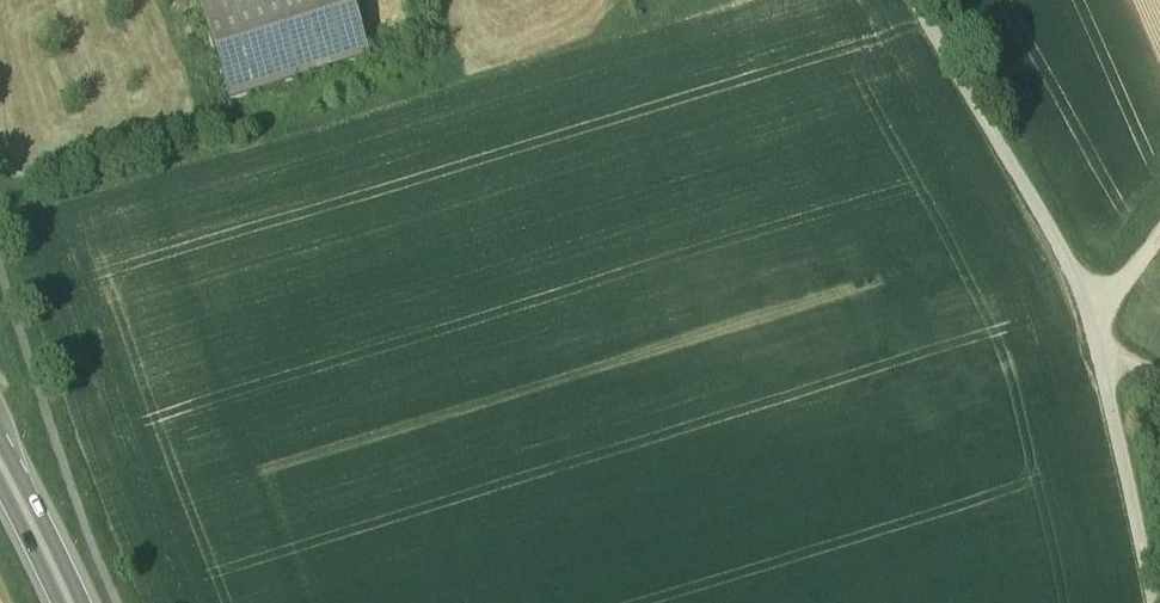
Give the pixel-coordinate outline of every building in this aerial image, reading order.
[(199,8),(229,100),(367,56),(349,0),(225,0),(199,8)]
